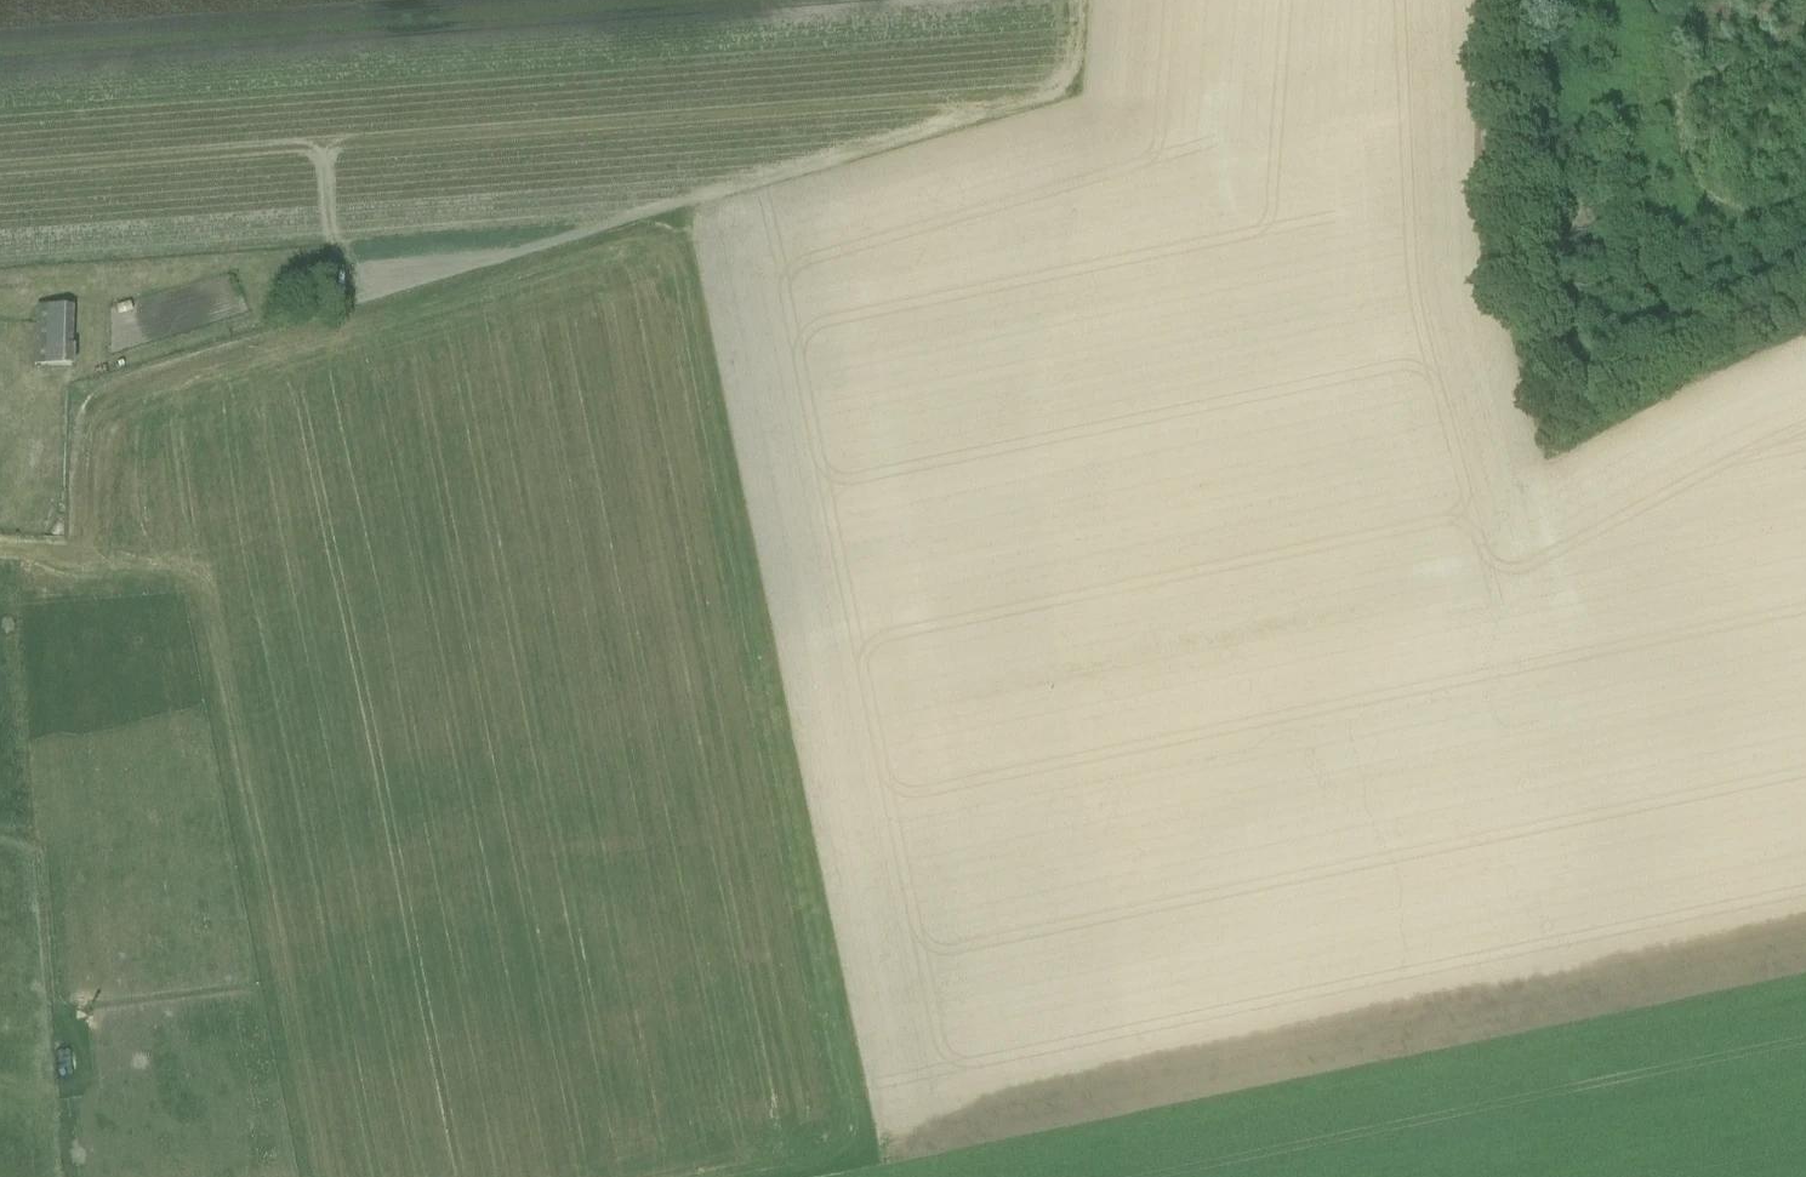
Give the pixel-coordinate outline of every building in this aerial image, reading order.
[(34,307),(32,367),(65,368),(72,369),(73,347),(70,347),(72,308),(66,308),(34,307)]
